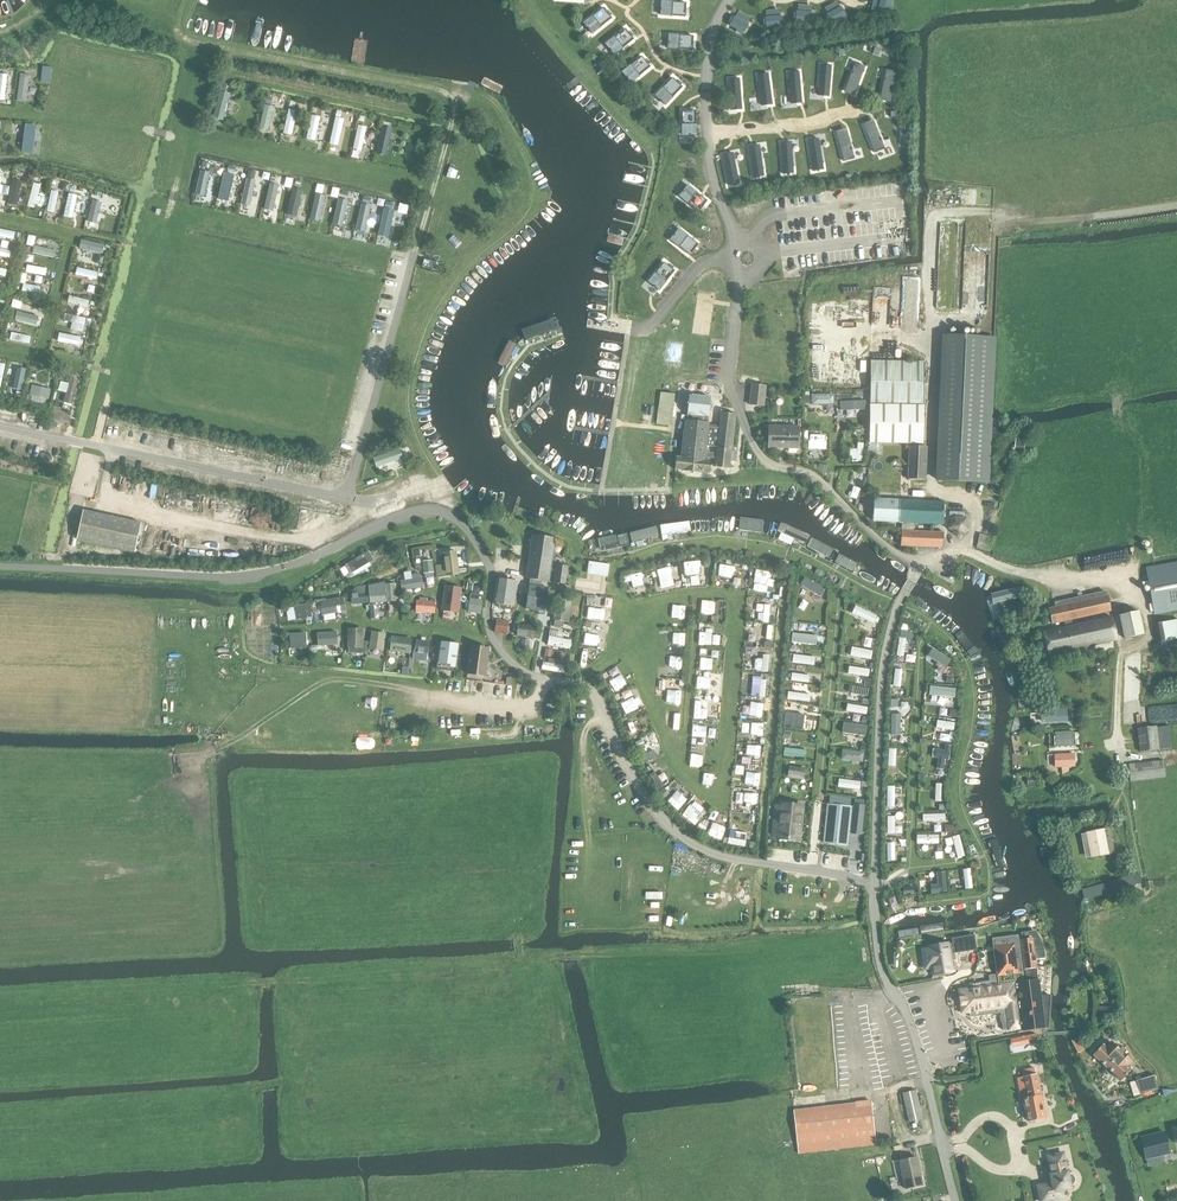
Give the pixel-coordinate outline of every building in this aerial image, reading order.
[(686,1),(666,0),(661,0),(660,13),(685,15),(686,1)] [(837,0),(824,6),(831,21),(844,15),(837,0)] [(894,0),(880,0),(878,10),(888,13),(889,6),(892,7),(894,0)] [(810,21),(812,5),(798,4),(797,20),(810,21)] [(611,18),(603,6),(582,21),(591,32),(611,18)] [(782,25),(780,8),(765,10),(767,26),(782,25)] [(751,16),(738,9),(730,25),(736,28),(735,30),(741,34),(743,31),(743,32),(751,16)] [(634,39),(625,27),(605,41),(614,53),(634,39)] [(692,49),(693,34),(667,33),(667,47),(692,49)] [(879,58),(888,61),(894,46),(885,42),(879,58)] [(806,53),(794,54),(794,67),(807,67),(806,53)] [(650,66),(641,55),(622,71),(630,82),(650,66)] [(776,58),(767,58),(767,70),(776,71),(776,58)] [(865,64),(855,61),(843,91),(854,95),(865,64)] [(832,64),(820,62),(817,94),(829,95),(832,64)] [(51,67),(43,66),(41,82),(49,83),(51,67)] [(893,101),(897,70),(885,68),(881,99),(893,101)] [(802,102),(799,70),(786,71),(789,103),(802,102)] [(768,71),(754,72),(758,105),(772,103),(768,71)] [(26,101),(30,74),(20,73),(17,100),(26,101)] [(682,86),(672,76),(655,94),(664,104),(682,86)] [(740,76),(724,77),(725,107),(741,107),(740,76)] [(700,98),(700,85),(687,84),(687,97),(700,98)] [(223,119),(229,92),(220,90),(214,117),(223,119)] [(268,128),(273,105),(263,103),(259,126),(268,128)] [(292,134),(297,110),(288,108),(283,132),(292,134)] [(695,135),(695,110),(682,110),(682,135),(695,135)] [(314,140),(320,116),(311,114),(305,138),(314,140)] [(727,128),(739,127),(747,127),(746,115),(727,116),(727,128)] [(338,145),(344,118),(335,116),(329,143),(338,145)] [(884,146),(872,118),(860,123),(872,151),(884,146)] [(36,125),(26,123),(22,152),(32,153),(36,125)] [(362,148),(367,125),(358,123),(353,147),(362,148)] [(385,155),(391,127),(382,125),(376,153),(385,155)] [(887,126),(887,138),(904,138),(904,126),(887,126)] [(853,156),(846,128),(834,131),(841,159),(853,156)] [(727,135),(727,149),(744,149),(743,135),(727,135)] [(823,169),(819,137),(807,139),(812,170),(823,169)] [(792,172),(791,141),(781,141),(782,173),(792,172)] [(765,175),(760,142),(748,144),(753,177),(765,175)] [(739,182),(734,151),(722,153),(728,184),(739,182)] [(909,164),(909,151),(895,151),(895,164),(909,164)] [(676,166),(678,155),(666,153),(664,163),(676,166)] [(872,155),(859,156),(860,175),(873,175),(872,155)] [(848,176),(848,162),(837,161),(836,175),(848,176)] [(250,167),(248,176),(258,178),(267,180),(269,171),(250,167)] [(209,172),(200,170),(195,192),(204,194),(209,172)] [(228,200),(234,173),(224,171),(218,197),(228,200)] [(660,183),(671,187),(675,175),(664,172),(660,183)] [(249,205),(255,179),(246,177),(241,203),(249,205)] [(22,180),(13,178),(8,202),(17,204),(22,180)] [(41,184),(34,181),(27,205),(35,207),(41,184)] [(68,191),(70,183),(63,181),(61,189),(68,191)] [(272,210),(278,184),(269,182),(263,208),(272,210)] [(707,200),(687,183),(678,194),(698,211),(707,200)] [(296,215),(302,188),(292,186),(286,213),(296,215)] [(58,190),(52,189),(47,210),(54,212),(58,190)] [(78,194),(69,192),(63,215),(72,217),(78,194)] [(319,220),(325,194),(315,192),(309,218),(319,220)] [(342,225),(348,199),(338,197),(332,223),(342,225)] [(102,200),(92,198),(87,220),(96,222),(102,200)] [(365,231),(370,205),(360,202),(355,229),(365,231)] [(388,236),(394,208),(383,206),(378,234),(388,236)] [(663,229),(666,216),(653,213),(650,225),(663,229)] [(698,243),(678,227),(670,238),(690,254),(698,243)] [(14,239),(15,231),(0,228),(0,236),(14,239)] [(34,246),(36,236),(28,234),(26,244),(34,246)] [(652,253),(658,242),(645,234),(639,245),(652,253)] [(104,245),(81,240),(79,248),(103,253),(104,245)] [(55,248),(34,244),(32,252),(53,257),(55,248)] [(0,247),(0,255),(10,258),(11,250),(0,247)] [(440,264),(440,254),(424,254),(424,264),(440,264)] [(633,254),(629,265),(642,270),(645,258),(633,254)] [(674,270),(663,262),(648,281),(659,289),(674,270)] [(48,267),(27,264),(26,273),(46,276),(48,267)] [(98,271),(77,266),(75,274),(96,279),(98,271)] [(901,320),(918,321),(920,276),(903,275),(901,320)] [(626,276),(625,287),(637,289),(638,277),(626,276)] [(966,286),(965,309),(986,310),(987,277),(979,277),(978,286),(966,286)] [(22,288),(39,292),(41,285),(24,281),(22,288)] [(90,299),(69,294),(67,302),(88,308),(90,299)] [(636,307),(637,298),(624,296),(623,306),(636,307)] [(677,310),(690,311),(691,299),(678,298),(677,310)] [(36,324),(38,315),(17,310),(15,319),(36,324)] [(86,317),(65,313),(63,320),(85,324),(86,317)] [(524,341),(555,329),(551,320),(521,333),(524,341)] [(81,336),(59,331),(57,340),(80,345),(81,336)] [(31,335),(12,332),(10,339),(29,342),(31,335)] [(935,480),(989,483),(996,338),(942,336),(935,480)] [(495,364),(502,367),(515,347),(508,342),(495,364)] [(870,443),(922,443),(923,362),(871,361),(870,443)] [(22,389),(26,368),(17,366),(13,387),(22,389)] [(71,403),(78,378),(70,376),(63,401),(71,403)] [(52,388),(32,384),(29,394),(49,398),(52,388)] [(750,404),(763,406),(765,387),(765,386),(752,384),(751,390),(750,404)] [(812,402),(835,403),(835,392),(812,391),(812,402)] [(674,394),(660,392),(657,424),(670,425),(674,394)] [(687,421),(685,421),(681,458),(676,457),(675,469),(708,473),(709,460),(705,460),(705,457),(715,458),(715,466),(729,467),(730,460),(735,461),(736,452),(731,451),(735,415),(720,413),(719,426),(708,425),(708,423),(707,423),(710,398),(689,395),(687,415),(687,421)] [(865,400),(839,402),(840,411),(866,409),(865,400)] [(769,426),(768,447),(797,448),(798,427),(769,426)] [(1025,440),(1013,438),(1010,451),(1022,453),(1025,440)] [(881,455),(881,444),(867,444),(867,455),(881,455)] [(927,447),(909,446),(907,479),(926,480),(927,447)] [(374,459),(377,467),(404,457),(402,449),(374,459)] [(820,472),(821,472),(825,475),(827,465),(819,463),(818,470),(820,472)] [(765,481),(772,483),(774,471),(767,469),(765,481)] [(857,496),(863,481),(857,479),(851,494),(857,496)] [(901,546),(915,546),(942,548),(943,532),(913,531),(913,524),(943,525),(944,502),(874,498),(873,522),(902,523),(901,546)] [(236,519),(238,512),(217,506),(215,514),(236,519)] [(77,539),(135,551),(141,523),(83,510),(77,539)] [(762,533),(763,520),(741,517),(739,530),(762,533)] [(968,530),(966,517),(954,517),(948,528),(957,536),(968,530)] [(689,526),(687,520),(659,527),(660,533),(689,526)] [(806,544),(809,537),(781,523),(778,531),(806,544)] [(635,540),(637,540),(656,533),(658,533),(659,530),(658,529),(657,528),(656,527),(654,527),(634,533),(632,534),(631,537),(632,539),(635,540)] [(598,539),(601,551),(629,545),(626,533),(598,539)] [(992,536),(979,533),(976,548),(988,551),(992,536)] [(526,578),(549,582),(552,560),(555,561),(556,553),(553,553),(555,539),(532,535),(531,547),(526,578)] [(811,548),(832,560),(836,552),(816,541),(811,548)] [(439,567),(440,577),(458,575),(455,551),(442,553),(444,566),(439,567)] [(365,552),(345,564),(351,573),(371,561),(365,552)] [(857,564),(839,554),(835,562),(852,572),(857,564)] [(685,573),(701,571),(699,558),(684,560),(685,573)] [(432,560),(422,561),(424,574),(424,573),(426,577),(434,577),(433,572),(434,572),(432,560)] [(609,564),(590,561),(588,571),(608,574),(609,564)] [(732,578),(735,565),(720,561),(717,575),(732,578)] [(1176,609),(1176,562),(1146,568),(1154,613),(1176,609)] [(659,580),(673,577),(671,564),(657,567),(659,580)] [(568,567),(556,565),(554,582),(566,584),(568,567)] [(767,584),(773,585),(774,577),(769,577),(770,569),(756,568),(754,588),(767,590),(767,584)] [(861,569),(857,576),(878,588),(882,580),(861,569)] [(625,580),(632,578),(633,585),(644,583),(641,570),(624,574),(625,580)] [(423,588),(421,578),(419,578),(418,574),(412,575),(413,579),(400,581),(402,591),(423,588)] [(825,589),(805,576),(800,584),(820,596),(825,589)] [(517,581),(496,579),(493,604),(514,607),(517,581)] [(394,589),(393,581),(388,582),(388,584),(384,584),(384,582),(368,584),(370,603),(392,600),(392,589),(394,589)] [(462,587),(458,587),(445,585),(441,610),(458,613),(462,587)] [(548,588),(528,585),(525,610),(545,613),(548,588)] [(352,604),(368,602),(367,586),(356,588),(351,593),(351,594),(352,604)] [(1020,597),(1018,589),(987,597),(990,605),(1020,597)] [(1066,627),(1043,632),(1048,655),(1116,640),(1111,617),(1071,626),(1070,620),(1109,611),(1106,596),(1105,596),(1104,591),(1053,602),(1054,607),(1048,608),(1051,624),(1064,621),(1066,627)] [(588,592),(587,600),(603,603),(605,595),(588,592)] [(483,596),(471,594),(468,612),(481,614),(483,596)] [(612,605),(613,595),(605,595),(604,604),(612,605)] [(574,599),(556,596),(552,621),(570,624),(574,599)] [(322,616),(346,611),(343,597),(319,602),(322,616)] [(702,598),(701,612),(714,612),(715,599),(702,598)] [(435,613),(435,601),(416,600),(415,612),(435,613)] [(764,602),(764,611),(758,611),(758,619),(769,620),(770,603),(764,602)] [(311,617),(308,604),(294,606),(296,620),(311,617)] [(604,618),(605,606),(588,605),(588,617),(604,618)] [(876,614),(855,605),(852,612),(873,622),(876,614)] [(1143,634),(1138,611),(1119,615),(1123,638),(1143,634)] [(508,619),(495,618),(494,634),(506,635),(508,619)] [(1159,642),(1161,653),(1176,650),(1175,645),(1176,645),(1176,619),(1155,623),(1159,642)] [(774,637),(775,624),(762,623),(761,637),(774,637)] [(909,624),(901,623),(900,636),(912,637),(913,631),(908,630),(909,624)] [(537,626),(518,624),(516,636),(535,639),(537,626)] [(364,629),(348,628),(347,647),(363,648),(364,629)] [(712,633),(712,629),(700,628),(699,642),(720,643),(720,633),(712,633)] [(954,635),(970,656),(976,651),(960,630),(954,635)] [(997,630),(990,632),(996,653),(1003,651),(997,630)] [(597,643),(598,633),(585,631),(584,642),(597,643)] [(674,631),(673,641),(679,642),(679,640),(684,641),(685,632),(674,631)] [(338,644),(337,632),(317,633),(318,646),(338,644)] [(386,634),(371,632),(369,649),(383,651),(386,634)] [(816,643),(817,634),(792,632),(791,641),(816,643)] [(290,648),(306,647),(305,633),(290,634),(290,648)] [(549,634),(548,643),(571,646),(572,637),(549,634)] [(864,644),(871,646),(873,636),(865,635),(864,644)] [(412,638),(392,636),(390,651),(410,654),(412,638)] [(906,637),(899,636),(896,654),(904,655),(906,637)] [(529,640),(522,639),(521,649),(528,651),(529,640)] [(429,641),(417,640),(413,660),(427,661),(429,641)] [(456,666),(459,643),(440,641),(437,663),(456,666)] [(769,653),(772,645),(765,643),(762,650),(769,653)] [(488,649),(470,646),(467,673),(484,676),(488,649)] [(871,658),(873,650),(851,646),(850,654),(871,658)] [(951,659),(932,647),(927,654),(946,666),(951,659)] [(906,659),(914,660),(915,653),(906,651),(906,659)] [(767,669),(770,653),(763,652),(762,657),(756,656),(754,667),(767,669)] [(813,665),(814,656),(793,653),(792,662),(813,665)] [(671,654),(669,663),(680,666),(682,657),(671,654)] [(699,656),(699,666),(713,667),(713,657),(699,656)] [(404,659),(403,671),(411,671),(411,660),(404,659)] [(563,666),(545,663),(544,670),(562,673),(563,666)] [(604,672),(616,690),(628,682),(616,664),(604,672)] [(849,665),(848,673),(868,676),(869,668),(849,665)] [(902,669),(895,668),(893,685),(900,686),(902,669)] [(809,674),(792,672),(791,679),(808,682),(809,674)] [(751,693),(765,695),(767,674),(753,673),(751,693)] [(709,690),(709,675),(697,675),(696,690),(709,690)] [(868,688),(850,685),(849,692),(867,695),(868,688)] [(956,687),(930,685),(929,694),(955,697),(956,687)] [(681,702),(681,688),(667,688),(667,701),(681,702)] [(631,689),(619,693),(621,699),(633,695),(631,689)] [(810,694),(788,691),(787,698),(809,701),(810,694)] [(625,711),(639,706),(635,695),(621,701),(625,711)] [(694,717),(706,717),(707,700),(695,700),(694,717)] [(867,706),(846,703),(845,710),(866,713),(867,706)] [(1042,713),(1043,722),(1050,721),(1067,720),(1066,709),(1052,710),(1052,711),(1050,711),(1050,712),(1042,713)] [(805,714),(785,712),(783,728),(803,730),(805,714)] [(899,734),(900,713),(891,712),(890,734),(899,734)] [(954,729),(955,721),(937,719),(936,727),(954,729)] [(751,720),(751,732),(763,733),(764,721),(751,720)] [(867,724),(843,721),(841,732),(865,735),(867,724)] [(693,722),(692,734),(706,735),(707,723),(693,722)] [(1158,723),(1137,723),(1138,744),(1159,743),(1158,723)] [(1062,731),(1063,734),(1055,734),(1055,746),(1073,746),(1072,731),(1062,731)] [(692,737),(691,749),(704,750),(705,738),(692,737)] [(747,743),(747,753),(760,754),(761,743),(747,743)] [(948,759),(951,744),(945,743),(944,749),(936,747),(934,757),(938,757),(936,767),(943,768),(945,758),(948,759)] [(804,757),(805,749),(784,746),(783,754),(804,757)] [(862,761),(863,751),(842,748),(840,758),(862,761)] [(895,765),(896,748),(888,748),(888,765),(895,765)] [(692,751),(690,764),(702,766),(704,753),(692,751)] [(1074,753),(1054,754),(1054,767),(1075,766),(1074,753)] [(1163,761),(1129,765),(1131,781),(1164,777),(1163,761)] [(743,772),(744,764),(736,763),(735,771),(743,772)] [(805,767),(789,764),(787,776),(804,779),(805,767)] [(759,784),(761,772),(747,769),(745,781),(759,784)] [(677,778),(670,784),(674,789),(681,782),(677,778)] [(859,789),(860,781),(839,778),(838,786),(859,789)] [(677,807),(687,798),(678,788),(668,797),(677,807)] [(683,811),(696,821),(704,811),(691,801),(683,811)] [(865,804),(853,803),(850,833),(862,834),(865,804)] [(799,831),(800,815),(802,813),(803,810),(801,808),(801,806),(782,804),(778,838),(798,840),(798,838),(800,837),(800,833),(799,831)] [(847,845),(851,807),(827,804),(823,842),(847,845)] [(1022,808),(1022,816),(1050,813),(1050,806),(1022,808)] [(713,820),(708,832),(721,837),(726,825),(713,820)] [(737,829),(739,822),(731,820),(727,841),(745,844),(747,831),(737,829)] [(1082,834),(1083,841),(1088,840),(1092,857),(1109,854),(1104,830),(1082,834)] [(938,842),(938,834),(917,834),(917,843),(938,842)] [(958,834),(952,836),(957,857),(964,855),(958,834)] [(863,838),(853,837),(852,849),(862,850),(863,838)] [(996,837),(988,840),(997,868),(1005,865),(996,837)] [(1052,862),(1047,846),(1039,848),(1044,865),(1052,862)] [(973,887),(970,867),(963,868),(965,888),(973,887)] [(947,890),(945,870),(936,871),(937,883),(930,884),(931,892),(947,890)] [(1131,876),(1128,877),(1082,890),(1084,899),(1141,882),(1138,873),(1131,875),(1131,876)] [(913,886),(903,887),(903,894),(913,893),(913,886)] [(976,903),(948,905),(949,911),(977,909),(976,903)] [(934,912),(933,905),(909,907),(910,915),(934,912)] [(910,916),(907,909),(885,918),(888,925),(910,916)] [(943,930),(942,922),(919,926),(921,933),(943,930)] [(918,934),(917,927),(897,929),(898,936),(918,934)] [(1022,949),(1026,980),(1038,978),(1035,959),(1045,958),(1045,957),(1044,957),(1042,947),(1039,937),(1029,938),(1028,932),(1021,933),(1023,949),(1022,949)] [(976,949),(974,934),(973,934),(951,938),(952,943),(947,944),(947,943),(929,946),(929,948),(922,950),(924,963),(925,970),(932,968),(933,974),(952,971),(948,949),(953,949),(954,953),(976,949)] [(1049,1028),(1050,996),(1041,995),(1039,979),(1038,979),(1038,978),(1026,980),(1024,980),(1018,935),(992,938),(996,973),(990,974),(991,979),(970,982),(971,987),(958,989),(962,1013),(969,1012),(970,1017),(1001,1012),(1003,1030),(1019,1028),(1020,1032),(1049,1028)] [(1116,1016),(1116,1006),(1098,1006),(1098,1016),(1116,1016)] [(1036,1044),(1034,1034),(1025,1037),(1027,1046),(1036,1044)] [(1096,1052),(1093,1055),(1106,1067),(1120,1051),(1111,1042),(1107,1047),(1103,1044),(1096,1052)] [(1130,1060),(1120,1051),(1106,1067),(1120,1080),(1130,1069),(1125,1065),(1130,1060)] [(1022,1070),(1023,1076),(1018,1077),(1027,1120),(1045,1116),(1036,1073),(1035,1073),(1033,1067),(1022,1070)] [(1158,1088),(1154,1075),(1135,1081),(1140,1094),(1158,1088)] [(922,1118),(916,1090),(902,1093),(909,1121),(922,1118)] [(798,1152),(876,1144),(871,1101),(793,1110),(798,1152)] [(1169,1153),(1168,1148),(1164,1132),(1141,1137),(1146,1158),(1169,1153)] [(1052,1182),(1038,1185),(1041,1200),(1045,1200),(1063,1197),(1061,1189),(1070,1187),(1069,1185),(1072,1184),(1073,1182),(1074,1180),(1074,1178),(1073,1176),(1072,1175),(1069,1174),(1067,1174),(1063,1153),(1048,1156),(1051,1174),(1050,1174),(1052,1182)] [(922,1184),(916,1157),(898,1161),(904,1188),(922,1184)]
